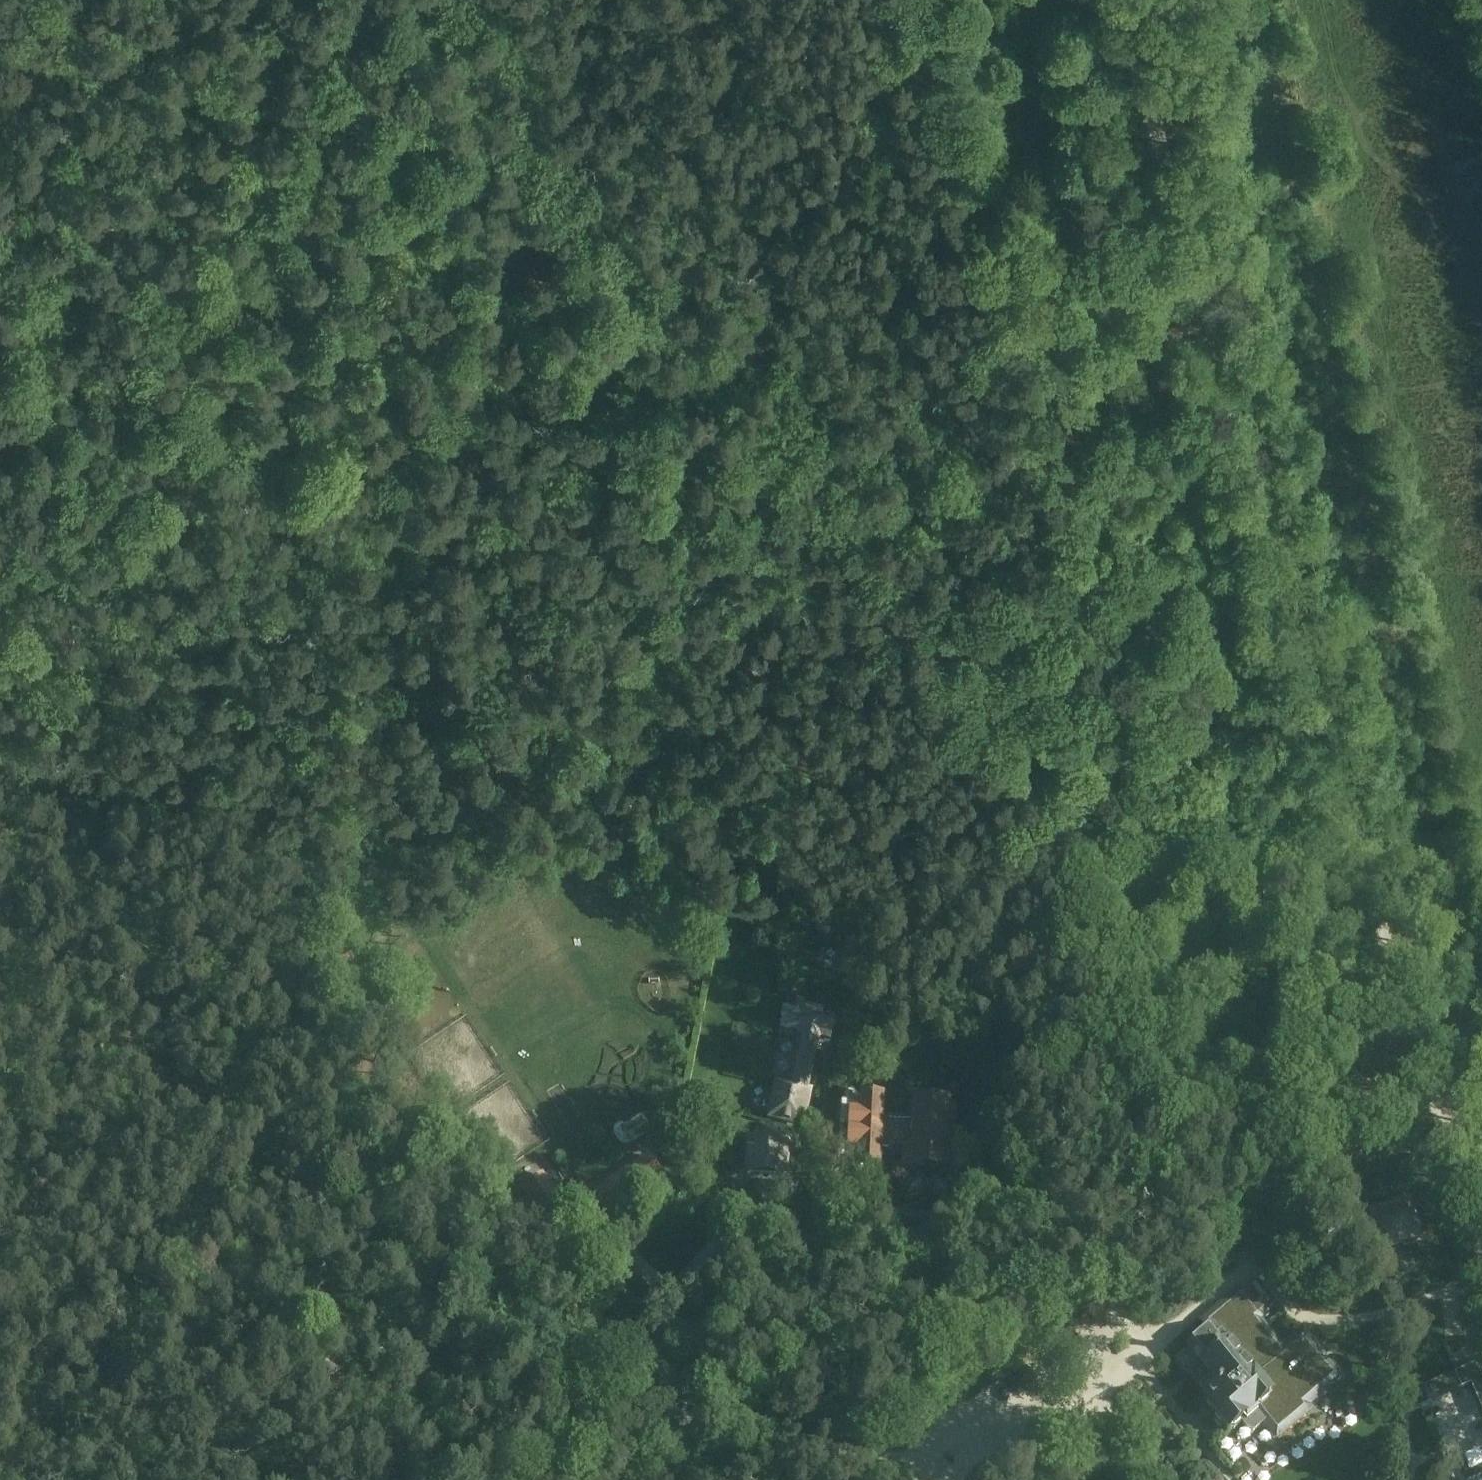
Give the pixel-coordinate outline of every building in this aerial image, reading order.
[(774,1080),(766,1118),(803,1126),(811,1089),(808,1088),(817,1040),(829,1042),(833,1017),(783,1007),(778,1028),(795,1032),(800,1040),(791,1084),(774,1080)] [(861,1095),(857,1164),(878,1165),(879,1142),(901,1143),(900,1168),(909,1168),(909,1169),(947,1172),(947,1171),(956,1172),(957,1157),(953,1157),(956,1106),(908,1103),(907,1118),(881,1117),(882,1096),(861,1095)] [(749,1139),(746,1176),(786,1179),(786,1141),(749,1139)] [(662,1177),(656,1168),(648,1155),(565,1208),(543,1173),(520,1187),(556,1244),(662,1177)] [(1407,1202),(1370,1213),(1381,1249),(1418,1237),(1407,1202)] [(1186,1350),(1174,1360),(1201,1394),(1211,1406),(1209,1407),(1217,1417),(1216,1419),(1216,1422),(1220,1427),(1222,1427),(1223,1428),(1224,1428),(1229,1424),(1229,1423),(1228,1422),(1229,1421),(1236,1430),(1243,1424),(1250,1431),(1257,1431),(1265,1425),(1278,1440),(1316,1409),(1313,1406),(1345,1379),(1325,1359),(1327,1357),(1323,1351),(1321,1349),(1319,1347),(1318,1345),(1304,1328),(1283,1345),(1262,1322),(1267,1318),(1246,1294),(1245,1292),(1242,1288),(1200,1323),(1206,1330),(1184,1347),(1186,1350)] [(1453,1374),(1461,1391),(1469,1387),(1481,1417),(1481,1369),(1479,1363),(1453,1374)] [(1471,1469),(1474,1479),(1480,1479),(1481,1479),(1481,1466),(1471,1469)]
